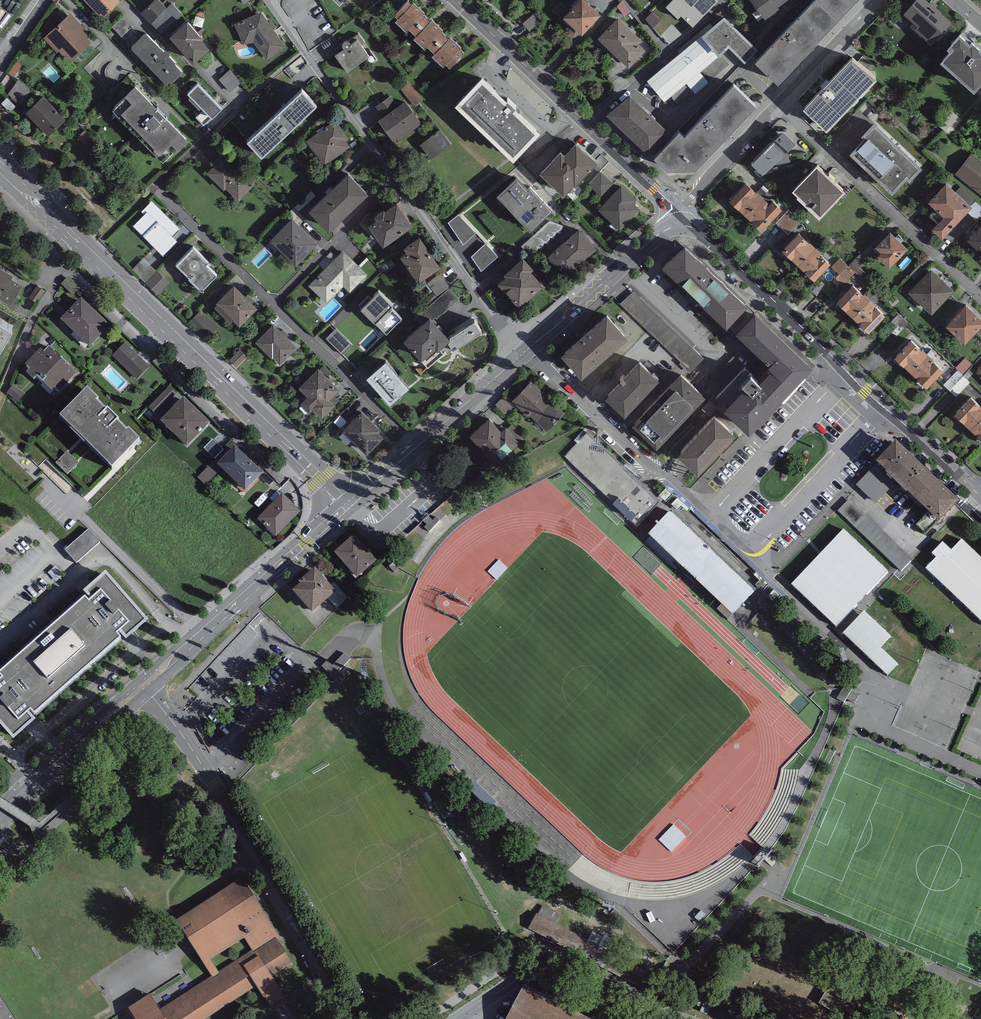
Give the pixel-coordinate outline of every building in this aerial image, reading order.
[(102,17),(119,0),(85,0),(102,17)] [(161,0),(155,0),(140,13),(150,24),(152,22),(160,32),(181,14),(173,4),(168,8),(161,0)] [(411,0),(405,0),(394,12),(398,16),(395,19),(406,29),(409,26),(416,33),(430,18),(423,11),(424,10),(415,0),(413,0),(412,1),(411,0)] [(583,0),(581,0),(563,19),(582,37),(601,16),(583,0)] [(716,0),(673,0),(665,8),(678,20),(681,17),(693,28),(718,2),(716,0)] [(764,20),(778,10),(777,8),(789,0),(749,0),(764,20)] [(756,64),(779,86),(860,0),(816,0),(756,64)] [(930,0),(913,0),(904,10),(918,23),(915,27),(934,43),(954,21),(930,0)] [(261,10),(234,22),(243,42),(254,40),(266,58),(285,45),(261,10)] [(84,24),(70,11),(43,37),(56,51),(58,49),(70,61),(91,40),(85,35),(88,33),(81,27),(84,24)] [(141,35),(122,16),(112,26),(131,45),(132,44),(132,43),(141,35)] [(524,25),(530,32),(542,23),(536,16),(524,25)] [(432,17),(430,18),(416,33),(414,35),(425,46),(428,44),(434,50),(448,36),(441,29),(443,28),(432,17)] [(210,45),(187,18),(169,33),(192,60),(210,45)] [(642,40),(618,18),(598,39),(629,68),(646,50),(639,43),(642,40)] [(700,37),(647,82),(665,102),(672,97),(678,107),(729,65),(722,55),(729,49),(744,64),(757,51),(725,18),(700,37)] [(959,29),(947,43),(949,46),(940,57),(974,87),(980,79),(980,44),(972,36),(970,38),(959,29)] [(146,31),(145,31),(141,35),(132,43),(132,44),(131,45),(132,46),(164,80),(165,81),(166,81),(167,80),(169,79),(169,80),(170,80),(171,80),(182,70),(182,69),(182,68),(175,62),(175,61),(175,60),(169,54),(170,52),(165,47),(163,49),(147,31),(146,31)] [(450,34),(448,36),(434,50),(432,53),(444,64),(447,61),(450,65),(463,51),(459,47),(461,45),(450,34)] [(357,37),(351,42),(350,40),(349,39),(348,39),(346,38),(345,39),(344,39),(343,40),(342,42),(342,44),(343,45),(344,46),(335,52),(347,69),(369,54),(357,37)] [(875,73),(852,51),(803,103),(827,125),(875,73)] [(540,126),(482,70),(455,99),(513,154),(540,126)] [(231,71),(220,82),(232,94),(243,84),(231,71)] [(422,98),(406,77),(397,84),(413,105),(422,98)] [(188,135),(135,80),(125,91),(127,93),(112,107),(163,159),(188,135)] [(222,106),(197,80),(188,89),(205,107),(196,116),(203,123),(222,106)] [(21,103),(30,92),(19,83),(10,94),(21,103)] [(303,85),(247,136),(261,152),(317,100),(303,85)] [(655,158),(654,160),(667,172),(696,171),(756,108),(734,86),(684,137),(679,133),(673,139),(655,158)] [(66,116),(42,93),(25,111),(49,134),(66,116)] [(422,123),(405,98),(378,117),(395,142),(422,123)] [(655,158),(673,139),(630,98),(606,118),(649,159),(652,156),(655,158)] [(922,163),(874,117),(861,131),(864,134),(850,149),(892,189),(907,174),(909,177),(922,163)] [(335,118),(306,139),(324,164),(350,145),(345,138),(349,136),(335,118)] [(762,171),(772,162),(790,158),(786,148),(796,139),(783,127),(751,160),(762,171)] [(451,143),(440,128),(420,143),(431,157),(451,143)] [(576,139),(564,151),(560,147),(540,169),(564,191),(573,181),(575,183),(597,159),(576,139)] [(971,152),(955,172),(980,193),(980,159),(971,152)] [(233,165),(220,154),(212,163),(213,165),(206,172),(224,189),(225,187),(238,200),(255,182),(235,164),(233,165)] [(845,185),(817,158),(792,184),(820,211),(845,185)] [(369,189),(349,168),(309,206),(329,228),(369,189)] [(613,182),(601,171),(588,184),(600,195),(613,182)] [(517,173),(497,191),(505,201),(507,199),(521,215),(519,216),(529,227),(552,206),(530,182),(528,184),(517,173)] [(729,197),(761,227),(782,206),(772,197),(769,201),(746,180),(729,197)] [(972,204),(947,180),(928,199),(943,214),(931,226),(942,236),(972,204)] [(636,197),(621,183),(598,207),(621,229),(641,208),(633,200),(636,197)] [(413,222),(396,197),(374,212),(376,216),(368,221),(383,242),(413,222)] [(180,227),(152,199),(141,210),(144,213),(134,223),(163,253),(177,239),(172,234),(180,227)] [(318,241),(292,215),(270,238),(296,263),(318,241)] [(457,250),(477,236),(462,215),(442,229),(457,250)] [(967,234),(980,248),(980,220),(967,234)] [(597,246),(579,226),(547,254),(564,274),(597,246)] [(908,246),(890,229),(875,244),(881,250),(877,253),(889,265),(908,246)] [(814,278),(831,260),(799,230),(782,247),(814,278)] [(440,262),(420,232),(403,244),(406,249),(400,253),(417,278),(440,262)] [(747,301),(684,240),(663,263),(726,323),(747,301)] [(208,259),(193,244),(176,262),(190,275),(188,277),(202,290),(218,273),(206,262),(208,259)] [(471,258),(484,273),(500,259),(487,244),(471,258)] [(367,273),(343,249),(308,284),(326,302),(343,284),(350,291),(367,273)] [(534,268),(523,255),(504,271),(506,274),(498,281),(518,304),(543,283),(532,269),(534,268)] [(168,281),(143,257),(132,269),(158,292),(168,281)] [(0,265),(0,295),(11,302),(23,282),(12,275),(13,273),(0,265)] [(954,289),(931,266),(908,289),(932,312),(954,289)] [(427,282),(438,297),(449,287),(451,286),(440,273),(427,282)] [(869,329),(886,311),(854,281),(837,298),(869,329)] [(257,306),(234,282),(216,300),(217,301),(214,304),(230,321),(234,318),(239,323),(257,306)] [(438,297),(427,307),(436,318),(459,298),(449,287),(438,297)] [(392,302),(378,288),(361,306),(386,331),(401,316),(390,304),(392,302)] [(633,293),(621,307),(663,345),(666,341),(696,369),(706,359),(633,293)] [(110,327),(81,298),(61,318),(90,347),(110,327)] [(966,301),(946,322),(965,340),(980,323),(980,316),(966,301)] [(813,362),(755,307),(736,328),(769,359),(768,360),(772,364),(759,377),(751,370),(742,379),(746,382),(724,405),(749,429),(813,362)] [(627,333),(607,310),(561,350),(581,373),(627,333)] [(448,334),(430,313),(403,337),(421,357),(435,344),(437,348),(450,336),(448,334)] [(0,317),(0,344),(11,324),(0,317)] [(474,318),(448,334),(450,336),(437,348),(435,344),(421,357),(427,367),(438,357),(481,329),(474,318)] [(297,345),(273,322),(255,340),(279,363),(297,345)] [(352,344),(336,328),(326,337),(343,354),(352,344)] [(367,355),(381,340),(374,333),(359,348),(367,355)] [(926,385),(943,367),(911,337),(894,354),(926,385)] [(150,366),(125,342),(112,356),(137,380),(150,366)] [(41,349),(25,364),(30,369),(5,361),(33,380),(36,377),(52,392),(56,389),(59,392),(77,374),(61,358),(62,357),(55,351),(54,352),(49,347),(44,352),(41,349)] [(230,360),(236,369),(249,359),(244,351),(230,360)] [(660,375),(640,356),(605,392),(624,411),(660,375)] [(389,401),(409,384),(386,357),(366,374),(389,401)] [(339,388),(318,367),(298,386),(307,395),(300,402),(309,411),(313,407),(321,416),(339,398),(334,393),(339,388)] [(705,393),(681,370),(632,421),(656,444),(705,393)] [(945,387),(957,398),(970,384),(958,372),(945,387)] [(565,410),(530,378),(511,399),(547,430),(565,410)] [(98,400),(87,389),(59,417),(112,469),(140,440),(128,429),(126,431),(117,422),(119,420),(108,409),(106,411),(96,402),(98,400)] [(971,394),(954,411),(980,436),(980,403),(971,394)] [(210,423),(184,398),(161,421),(187,447),(210,423)] [(381,428),(361,409),(342,429),(367,453),(383,435),(378,431),(381,428)] [(735,429),(715,409),(677,449),(697,468),(735,429)] [(489,415),(470,433),(495,462),(520,440),(506,424),(501,428),(489,415)] [(564,456),(636,525),(659,501),(587,433),(564,456)] [(205,451),(215,461),(224,452),(214,441),(205,451)] [(959,502),(896,442),(876,463),(877,463),(896,482),(939,523),(959,502)] [(263,473),(235,446),(217,465),(245,492),(263,473)] [(69,454),(57,466),(68,477),(80,466),(69,454)] [(875,504),(896,482),(877,463),(856,485),(875,504)] [(300,512),(282,493),(257,518),(275,537),(300,512)] [(851,501),(839,513),(901,575),(913,563),(851,501)] [(742,570),(693,524),(688,529),(670,512),(648,535),(733,616),(755,592),(737,575),(742,570)] [(431,518),(429,516),(426,518),(424,521),(426,523),(427,524),(424,527),(429,531),(440,520),(436,516),(433,520),(431,518)] [(843,528),(791,584),(836,626),(888,570),(843,528)] [(89,530),(65,550),(76,562),(99,542),(89,530)] [(377,561),(354,535),(334,553),(356,579),(377,561)] [(942,540),(930,552),(935,557),(924,568),(980,621),(980,557),(961,539),(952,549),(942,540)] [(336,593),(315,568),(298,582),(300,585),(293,591),(312,614),(336,593)] [(83,592),(86,595),(0,672),(0,725),(13,740),(38,718),(35,714),(120,638),(124,642),(148,620),(105,572),(83,592)] [(891,636),(864,610),(843,632),(887,675),(898,664),(881,647),(891,636)] [(327,660),(321,666),(340,683),(345,677),(338,671),(350,658),(344,652),(332,665),(327,660)] [(799,769),(785,769),(782,779),(780,788),(777,798),(772,807),(766,818),(759,828),(751,837),(762,846),(771,835),(777,827),(783,818),(789,807),(793,795),(797,783),(799,769)] [(242,877),(175,919),(211,977),(161,1008),(152,995),(129,1009),(136,1018),(208,1018),(254,990),(269,1013),(292,998),(279,978),(298,966),(242,877)] [(646,970),(536,913),(528,929),(638,986),(646,970)] [(835,976),(818,1003),(836,1014),(834,1016),(838,1018),(848,1018),(850,1017),(852,1018),(867,994),(851,983),(850,985),(835,976)] [(525,984),(506,1018),(590,1018),(525,984)] [(0,993),(0,1018),(17,1018),(0,993)]
